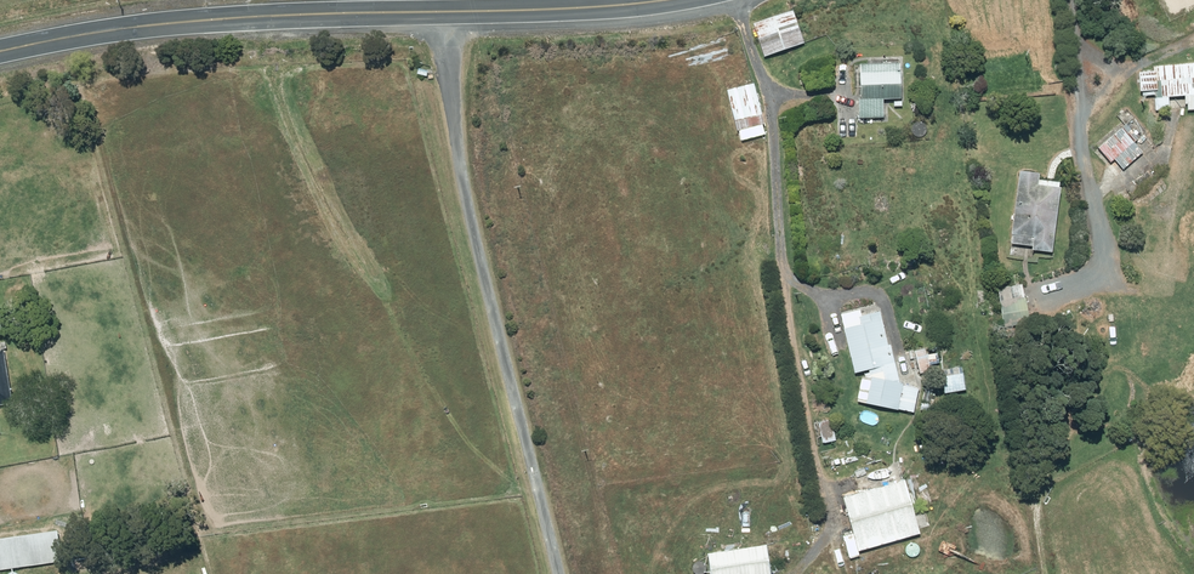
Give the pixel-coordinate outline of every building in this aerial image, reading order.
[(792,8),(750,23),(763,58),(805,43),(792,8)] [(885,118),(884,94),(901,93),(900,61),(849,64),(852,119),(885,118)] [(1184,97),(1185,110),(1193,110),(1193,63),(1153,65),(1154,71),(1140,71),(1141,95),(1154,94),(1155,114),(1171,113),(1170,98),(1184,97)] [(753,81),(725,89),(739,139),(768,131),(753,81)] [(1145,146),(1121,123),(1097,147),(1121,170),(1145,146)] [(1055,251),(1061,181),(1039,179),(1040,169),(1020,167),(1013,247),(1055,251)] [(853,374),(861,372),(856,400),(913,412),(919,387),(898,380),(884,305),(842,313),(853,374)] [(0,344),(0,406),(11,404),(9,393),(10,393),(3,344),(0,344)] [(966,368),(942,371),(944,393),(968,391),(966,368)] [(904,460),(854,471),(858,491),(843,494),(848,516),(913,502),(904,460)] [(709,547),(711,573),(772,573),(769,543),(709,547)]
